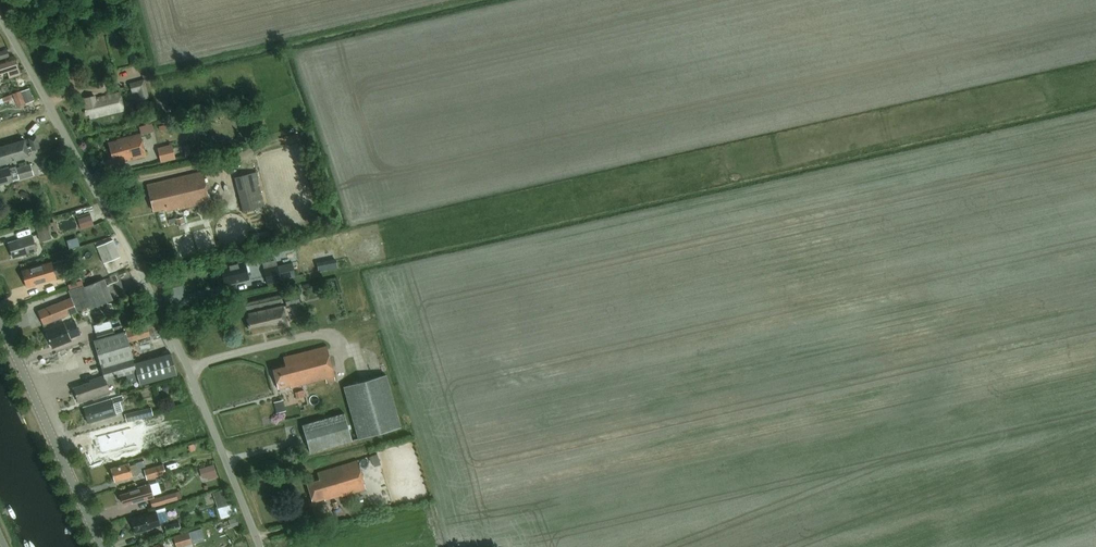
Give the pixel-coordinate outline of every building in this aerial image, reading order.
[(7,50),(0,52),(0,60),(10,57),(7,50)] [(16,62),(0,66),(0,76),(8,73),(9,80),(20,77),(16,62)] [(120,78),(139,75),(138,65),(119,68),(120,78)] [(141,100),(148,98),(143,81),(130,84),(132,93),(138,91),(141,100)] [(20,91),(25,104),(35,100),(31,87),(20,91)] [(90,119),(124,111),(119,93),(95,99),(95,96),(85,99),(86,105),(83,106),(85,115),(89,114),(90,119)] [(118,141),(109,143),(114,163),(128,160),(128,161),(146,157),(140,136),(156,131),(154,123),(139,127),(141,134),(117,140),(118,141)] [(28,139),(30,146),(26,147),(24,140),(0,147),(0,165),(29,157),(27,150),(32,149),(32,150),(39,148),(36,137),(28,139)] [(161,163),(175,159),(171,145),(158,149),(161,163)] [(8,168),(0,170),(0,185),(12,182),(12,181),(18,179),(19,180),(33,175),(30,165),(16,169),(15,167),(9,169),(8,168)] [(202,172),(162,182),(147,185),(153,212),(166,209),(166,212),(178,209),(178,210),(197,205),(199,212),(211,209),(209,202),(202,172)] [(235,178),(243,212),(265,206),(256,172),(235,178)] [(52,238),(47,224),(37,227),(41,242),(52,238)] [(8,244),(13,258),(36,251),(32,236),(8,244)] [(280,280),(296,277),(292,262),(277,266),(276,260),(262,263),(267,285),(281,282),(280,280)] [(33,267),(21,271),(26,286),(33,284),(34,286),(56,279),(54,272),(64,270),(61,261),(33,269),(33,267)] [(224,286),(249,280),(245,261),(219,267),(224,286)] [(71,298),(37,312),(43,325),(77,312),(91,306),(92,309),(112,300),(104,279),(84,287),(83,286),(68,291),(71,298)] [(298,292),(285,295),(287,306),(300,304),(298,292)] [(252,333),(287,325),(283,307),(249,315),(249,319),(247,320),(249,329),(251,329),(252,333)] [(65,326),(64,323),(45,331),(52,348),(71,341),(70,339),(80,335),(75,321),(65,326)] [(150,339),(161,335),(158,322),(93,341),(103,376),(89,381),(90,383),(73,388),(78,403),(93,398),(94,400),(104,396),(103,394),(110,392),(106,381),(125,375),(128,384),(138,381),(140,385),(177,375),(171,354),(134,364),(132,359),(133,358),(129,343),(150,337),(150,339)] [(326,384),(335,381),(326,347),(283,358),(285,367),(273,370),(278,389),(290,386),(291,388),(325,379),(326,384)] [(358,438),(400,427),(386,375),(343,387),(358,438)] [(123,401),(122,396),(83,408),(88,424),(116,415),(112,404),(123,401)] [(274,403),(276,414),(286,411),(283,400),(274,403)] [(125,414),(127,422),(139,419),(153,415),(151,408),(138,411),(125,414)] [(344,413),(302,425),(310,454),(352,442),(344,413)] [(125,432),(97,438),(101,455),(129,448),(125,432)] [(341,497),(366,489),(357,461),(317,473),(319,481),(307,484),(313,502),(324,499),(325,500),(341,496),(341,497)] [(129,467),(129,464),(111,469),(114,482),(132,477),(132,476),(138,474),(136,465),(129,467)] [(163,465),(144,471),(147,480),(166,474),(163,465)] [(144,498),(152,496),(149,485),(141,488),(141,487),(128,491),(129,493),(120,495),(123,505),(135,501),(135,503),(145,500),(144,498)] [(234,514),(224,489),(212,494),(222,519),(234,514)] [(165,504),(164,497),(163,496),(150,500),(152,507),(165,504)] [(151,526),(159,524),(156,513),(147,515),(131,519),(135,533),(151,528),(151,526)] [(179,523),(165,527),(167,535),(181,531),(179,523)] [(174,537),(177,546),(183,546),(193,544),(189,533),(174,537)]
